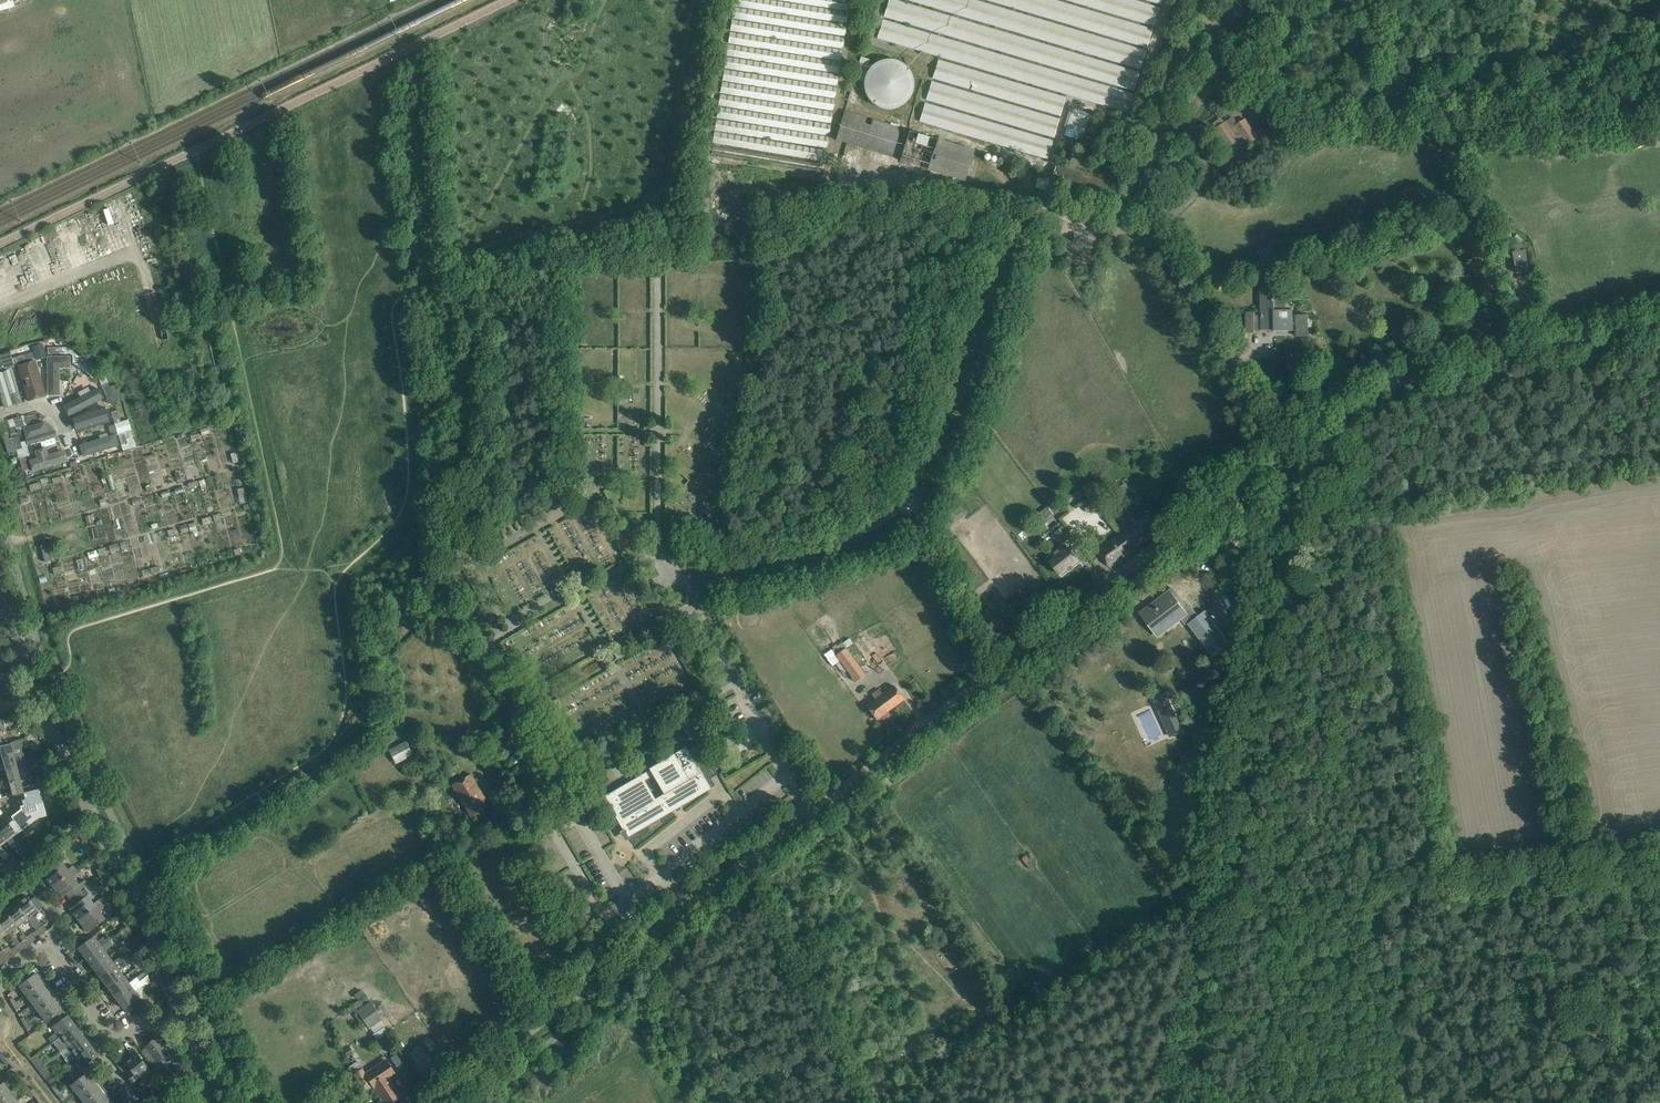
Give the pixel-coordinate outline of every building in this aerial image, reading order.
[(15,7),(13,0),(0,0),(0,11),(15,7)] [(761,0),(735,0),(734,5),(847,22),(848,13),(761,0)] [(843,0),(786,0),(848,10),(850,1),(843,0)] [(894,0),(889,0),(884,16),(1134,90),(1139,73),(894,0)] [(1140,69),(1146,51),(973,0),(910,0),(1140,69)] [(1147,47),(1152,30),(1053,0),(989,0),(1147,47)] [(1154,25),(1159,8),(1132,0),(1068,0),(1154,25)] [(846,26),(733,8),(732,17),(845,35),(846,26)] [(883,20),(878,38),(1127,112),(1132,94),(883,20)] [(844,39),(732,21),(730,30),(843,47),(844,39)] [(728,42),(841,60),(842,51),(730,33),(728,42)] [(728,46),(726,54),(839,72),(840,63),(728,46)] [(867,70),(865,74),(870,60),(861,57),(850,90),(845,88),(843,95),(848,96),(846,103),(859,106),(863,89),(861,88),(864,79),(863,84),(863,88),(864,92),(866,96),(869,100),(872,103),(875,106),(879,108),(883,109),(887,109),(892,109),(896,108),(900,106),(904,104),(907,101),(909,98),(911,94),(913,90),(913,85),(913,81),(912,77),(911,73),(908,69),(905,66),(902,63),(898,61),(894,60),(890,59),(885,59),(881,60),(877,62),(873,64),(870,67),(867,70)] [(724,67),(837,85),(838,76),(726,58),(724,67)] [(1065,98),(938,60),(933,78),(1060,115),(1065,98)] [(1236,82),(1245,76),(1237,65),(1228,72),(1236,82)] [(724,71),(722,80),(835,97),(836,88),(724,71)] [(1059,119),(932,82),(926,99),(1053,137),(1059,119)] [(722,83),(720,92),(833,109),(834,101),(722,83)] [(831,122),(832,113),(720,96),(719,104),(831,122)] [(1178,99),(1177,125),(1184,125),(1186,99),(1178,99)] [(920,121),(1047,158),(1052,141),(925,103),(920,121)] [(717,117),(829,135),(830,126),(718,108),(717,117)] [(1073,109),(1067,127),(1079,131),(1084,112),(1073,109)] [(891,157),(900,128),(845,111),(836,140),(891,157)] [(1254,127),(1251,128),(1245,120),(1236,126),(1231,119),(1216,128),(1228,147),(1238,140),(1237,138),(1242,135),(1248,144),(1258,138),(1255,134),(1258,132),(1254,127)] [(827,147),(829,138),(716,121),(715,129),(827,147)] [(974,151),(909,131),(900,160),(965,180),(974,151)] [(714,133),(713,142),(825,160),(826,152),(714,133)] [(824,164),(712,145),(711,154),(823,173),(824,164)] [(848,188),(857,157),(843,153),(834,184),(848,188)] [(1055,166),(1051,182),(1110,200),(1114,184),(1055,166)] [(1308,336),(1308,315),(1292,315),(1292,310),(1282,310),(1282,293),(1274,293),(1274,287),(1275,287),(1275,266),(1273,266),(1273,249),(1259,249),(1260,267),(1265,267),(1265,274),(1262,275),(1262,287),(1260,287),(1261,312),(1254,312),(1254,330),(1274,330),(1274,331),(1292,331),(1292,330),(1296,330),(1296,336),(1308,336)] [(1529,271),(1525,249),(1512,252),(1517,273),(1529,271)] [(1246,332),(1254,332),(1254,330),(1254,312),(1246,312),(1246,332)] [(43,343),(32,345),(34,358),(45,356),(43,343)] [(2,361),(4,367),(5,370),(14,367),(13,365),(12,358),(9,351),(0,354),(0,362),(2,361)] [(23,355),(12,358),(13,365),(25,361),(23,355)] [(72,370),(71,356),(47,356),(48,396),(61,396),(60,369),(72,370)] [(18,366),(28,400),(46,395),(36,361),(18,366)] [(3,407),(13,404),(10,394),(16,392),(10,370),(0,373),(0,396),(3,407)] [(104,373),(97,376),(101,385),(107,383),(108,382),(104,373)] [(107,383),(101,385),(107,397),(112,394),(109,387),(107,383)] [(69,415),(103,398),(98,388),(64,405),(69,415)] [(109,422),(104,407),(73,417),(76,427),(76,426),(78,431),(109,422)] [(117,410),(111,412),(115,424),(121,422),(117,410)] [(19,436),(14,418),(7,420),(13,437),(19,436)] [(131,429),(128,420),(121,422),(115,424),(118,433),(121,445),(128,443),(124,431),(131,429)] [(23,429),(28,446),(57,437),(55,430),(48,432),(45,422),(23,429)] [(124,431),(128,443),(121,445),(123,451),(137,447),(136,443),(135,441),(133,434),(131,429),(124,431)] [(7,433),(2,434),(9,454),(17,452),(16,449),(13,437),(9,439),(7,433)] [(85,456),(119,446),(116,435),(82,445),(85,456)] [(16,449),(23,447),(19,436),(13,437),(16,449)] [(23,447),(16,449),(17,452),(19,459),(25,457),(30,455),(27,446),(23,447)] [(66,461),(62,451),(49,455),(47,448),(34,452),(36,458),(29,460),(33,472),(66,461)] [(23,470),(29,468),(25,457),(19,459),(23,470)] [(1122,498),(1129,507),(1138,500),(1131,491),(1122,498)] [(1100,506),(1097,499),(1083,505),(1087,512),(1100,506)] [(1042,522),(1053,514),(1048,508),(1037,516),(1042,522)] [(1097,550),(1110,567),(1125,556),(1123,554),(1129,549),(1131,552),(1153,536),(1147,527),(1154,522),(1147,514),(1124,530),(1123,529),(1121,530),(1122,532),(1097,550)] [(1064,543),(1071,537),(1063,527),(1060,524),(1054,529),(1057,532),(1056,532),(1064,543)] [(943,530),(927,543),(931,548),(947,535),(943,530)] [(1048,558),(1060,574),(1078,560),(1066,544),(1048,558)] [(1242,556),(1235,561),(1243,572),(1250,567),(1242,556)] [(1205,612),(1192,621),(1180,605),(1183,602),(1172,588),(1140,613),(1155,632),(1178,615),(1185,624),(1187,622),(1213,656),(1229,643),(1205,612)] [(861,639),(857,642),(860,647),(865,644),(861,639)] [(884,657),(896,652),(892,642),(879,647),(884,657)] [(865,675),(845,648),(835,655),(855,682),(865,675)] [(0,681),(0,696),(1,698),(12,689),(8,683),(4,686),(1,682),(0,681)] [(875,699),(866,706),(876,720),(904,699),(893,685),(882,694),(878,689),(871,694),(875,699)] [(1167,695),(1153,701),(1170,737),(1183,731),(1167,695)] [(1151,710),(1139,715),(1147,733),(1159,728),(1151,710)] [(681,726),(690,740),(698,735),(697,733),(712,725),(705,714),(690,722),(690,721),(681,726)] [(17,719),(18,729),(28,726),(25,716),(17,719)] [(14,756),(12,751),(22,748),(20,741),(6,745),(0,747),(0,760),(14,756)] [(412,755),(405,743),(388,752),(395,764),(412,755)] [(604,795),(603,795),(606,802),(602,804),(602,805),(607,802),(610,808),(623,830),(618,833),(619,833),(620,833),(623,831),(628,839),(629,840),(629,839),(628,837),(672,811),(681,805),(697,796),(698,796),(707,791),(715,787),(714,786),(711,788),(704,778),(708,775),(710,779),(717,775),(698,743),(687,750),(685,747),(677,752),(674,754),(669,756),(667,758),(668,759),(663,762),(651,768),(651,767),(650,768),(651,769),(649,769),(650,770),(627,783),(621,786),(604,796),(604,795)] [(28,765),(26,759),(16,762),(14,756),(0,760),(0,768),(1,772),(28,765)] [(27,758),(29,765),(37,762),(35,756),(27,758)] [(1,772),(3,779),(0,779),(0,781),(1,785),(20,780),(19,773),(38,768),(36,763),(28,765),(1,772)] [(761,782),(771,775),(767,770),(757,777),(761,782)] [(470,774),(452,784),(470,816),(486,807),(482,800),(484,799),(470,774)] [(20,780),(1,785),(3,791),(6,790),(8,797),(17,794),(17,795),(39,789),(41,788),(40,782),(22,787),(20,780)] [(61,783),(54,785),(69,818),(75,812),(61,783)] [(12,816),(22,829),(38,817),(46,815),(39,789),(17,795),(21,809),(12,816)] [(6,820),(21,839),(26,835),(22,829),(12,816),(6,820)] [(1,824),(0,823),(0,833),(6,841),(12,836),(17,842),(21,839),(6,820),(1,824)] [(85,830),(79,835),(84,842),(89,838),(85,830)] [(21,853),(24,857),(31,852),(28,848),(21,853)] [(57,856),(45,865),(49,870),(45,873),(48,878),(47,879),(52,886),(75,869),(73,865),(67,869),(57,856)] [(12,869),(18,863),(13,858),(7,863),(12,869)] [(0,870),(5,876),(12,869),(7,863),(0,870)] [(100,877),(106,873),(103,867),(96,870),(100,877)] [(78,872),(75,869),(52,886),(58,893),(59,892),(63,897),(67,894),(71,899),(88,886),(84,880),(79,884),(73,876),(78,872)] [(106,873),(100,877),(102,882),(109,879),(106,873)] [(88,886),(71,899),(75,904),(71,907),(74,912),(73,913),(78,920),(101,903),(99,899),(93,903),(87,895),(93,891),(88,886)] [(35,896),(30,900),(26,895),(16,902),(28,918),(43,906),(35,896)] [(30,921),(28,918),(16,902),(6,910),(18,925),(20,928),(30,921)] [(104,906),(101,903),(78,920),(84,927),(85,926),(89,931),(105,918),(99,910),(104,906)] [(6,910),(2,904),(0,906),(0,923),(11,937),(14,935),(11,930),(18,925),(6,910)] [(125,913),(120,916),(127,926),(132,923),(125,913)] [(0,923),(0,939),(7,933),(10,938),(11,937),(0,923)] [(98,942),(93,936),(78,948),(86,958),(114,937),(110,932),(98,942)] [(132,932),(124,938),(128,942),(134,937),(132,932)] [(114,937),(86,958),(93,968),(109,956),(105,951),(117,941),(114,937)] [(10,958),(3,950),(0,952),(0,966),(10,958)] [(109,956),(93,968),(101,978),(129,958),(127,955),(123,958),(122,957),(114,963),(109,956)] [(129,958),(101,978),(109,988),(124,977),(121,973),(129,967),(128,965),(132,962),(129,958)] [(47,1022),(52,1018),(63,1010),(63,1009),(36,973),(39,971),(36,968),(30,972),(31,972),(25,977),(27,979),(24,981),(22,978),(8,988),(11,992),(19,986),(47,1022)] [(124,977),(109,988),(116,998),(132,986),(124,977)] [(139,981),(134,984),(132,986),(116,998),(124,1009),(124,1008),(128,1013),(139,1006),(135,1000),(139,997),(135,991),(139,988),(138,987),(142,984),(139,981)] [(358,1000),(365,995),(361,990),(354,995),(358,1000)] [(368,1028),(382,1019),(384,1017),(382,1014),(380,1016),(379,1014),(383,1011),(380,1008),(376,1011),(371,1003),(363,1008),(368,1016),(363,1020),(368,1028)] [(347,1014),(353,1010),(350,1006),(344,1011),(347,1014)] [(52,1042),(59,1037),(75,1025),(67,1015),(63,1010),(52,1018),(56,1023),(52,1027),(56,1032),(48,1038),(52,1042)] [(75,1025),(59,1037),(52,1042),(52,1043),(53,1043),(60,1052),(67,1047),(83,1035),(75,1025)] [(378,1041),(378,1040),(389,1033),(384,1026),(373,1033),(378,1041)] [(389,1033),(378,1040),(382,1046),(392,1039),(389,1033)] [(83,1035),(67,1047),(75,1057),(90,1045),(83,1035)] [(185,1073),(178,1053),(170,1056),(156,1037),(144,1046),(153,1057),(149,1059),(154,1065),(161,1060),(166,1066),(172,1061),(175,1070),(177,1069),(179,1075),(185,1073)] [(83,1075),(87,1072),(102,1061),(90,1045),(75,1057),(72,1059),(67,1063),(71,1068),(79,1062),(83,1067),(79,1070),(83,1075)] [(421,1045),(409,1053),(425,1076),(437,1068),(421,1045)] [(350,1046),(344,1049),(346,1054),(348,1057),(354,1054),(352,1051),(350,1046)] [(125,1063),(130,1069),(124,1073),(139,1092),(145,1087),(140,1079),(151,1071),(134,1049),(128,1053),(132,1058),(125,1063)] [(30,1059),(38,1069),(44,1064),(36,1054),(30,1059)] [(397,1070),(403,1066),(395,1055),(390,1058),(397,1070)] [(395,1074),(386,1060),(365,1074),(361,1068),(353,1074),(362,1087),(370,1081),(384,1102),(390,1102),(401,1096),(389,1078),(395,1074)] [(52,1074),(44,1064),(38,1069),(45,1079),(52,1074)] [(83,1075),(71,1085),(85,1102),(111,1102),(87,1072),(83,1075)] [(3,1082),(0,1084),(0,1102),(19,1102),(3,1082)]
